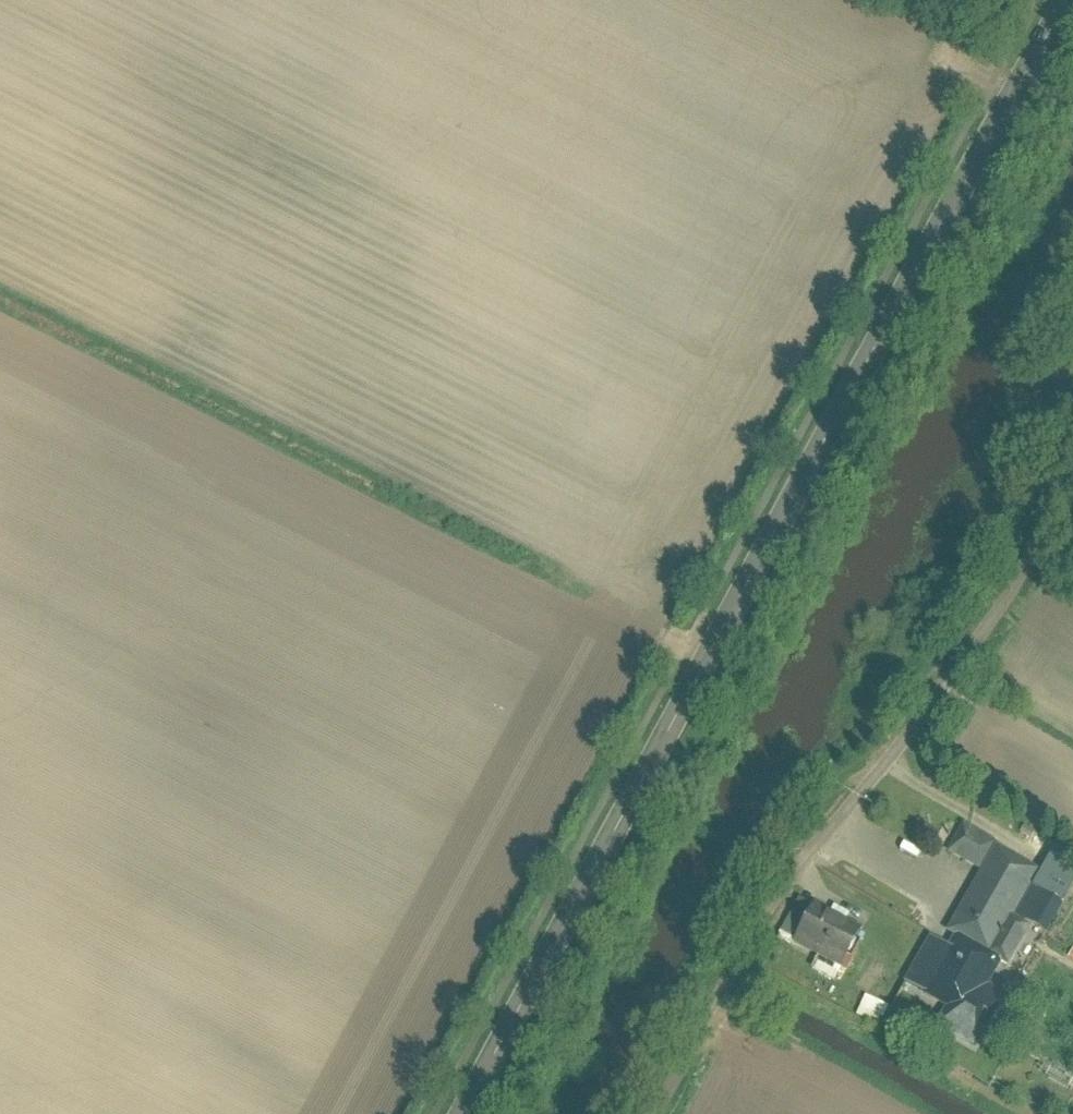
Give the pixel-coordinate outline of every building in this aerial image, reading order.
[(1054,838),(1041,864),(973,828),(959,854),(991,870),(954,942),(939,934),(911,988),(952,1009),(939,1032),(983,1055),(1014,996),(999,988),(1011,965),(1017,968),(1039,925),(1051,931),(1066,902),(1072,906),(1072,847),(1054,838)] [(871,933),(821,908),(800,949),(850,975),(871,933)] [(866,1018),(889,1023),(894,1000),(872,995),(866,1018)]
